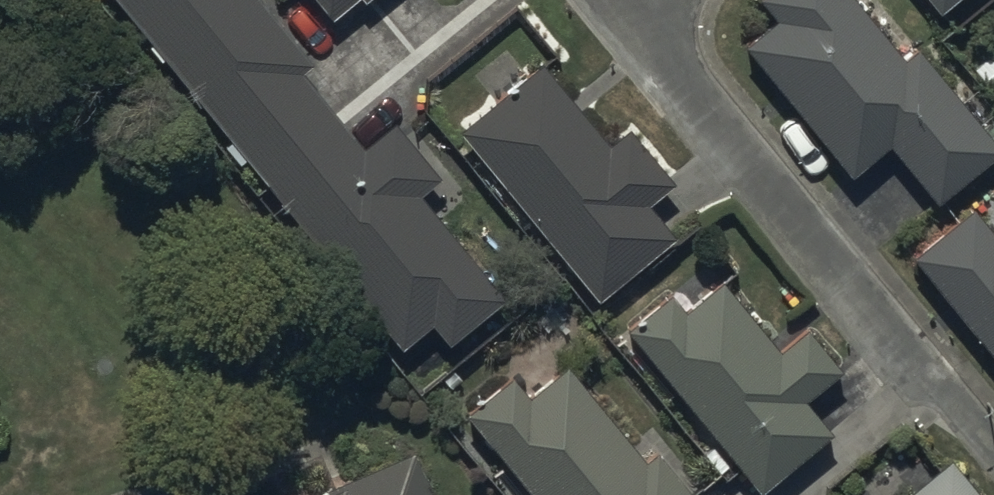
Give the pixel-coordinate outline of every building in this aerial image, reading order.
[(237,144),(229,150),(243,168),(249,162),(406,351),(435,326),(453,348),(509,301),(422,197),(444,178),(398,123),(367,149),(307,76),(320,65),(266,0),(117,0),(237,144)] [(337,14),(354,0),(326,0),(337,14)] [(849,0),(765,0),(758,6),(776,27),(745,53),(853,182),(891,151),(937,207),(993,159),(993,149),(915,55),(903,65),(849,0)] [(944,14),(962,0),(933,0),(944,14)] [(618,152),(550,72),(468,142),(607,304),(682,240),(655,208),(681,186),(638,135),(618,152)] [(908,267),(993,374),(993,239),(986,245),(966,220),(908,267)] [(783,349),(727,286),(696,314),(676,292),(631,332),(771,492),(837,434),(810,403),(849,369),(811,325),(783,349)] [(575,375),(538,406),(521,386),(477,424),(537,494),(692,494),(663,462),(655,469),(575,375)] [(413,467),(348,494),(345,487),(326,494),(425,494),(413,467)] [(953,471),(924,494),(973,494),(953,471)]
